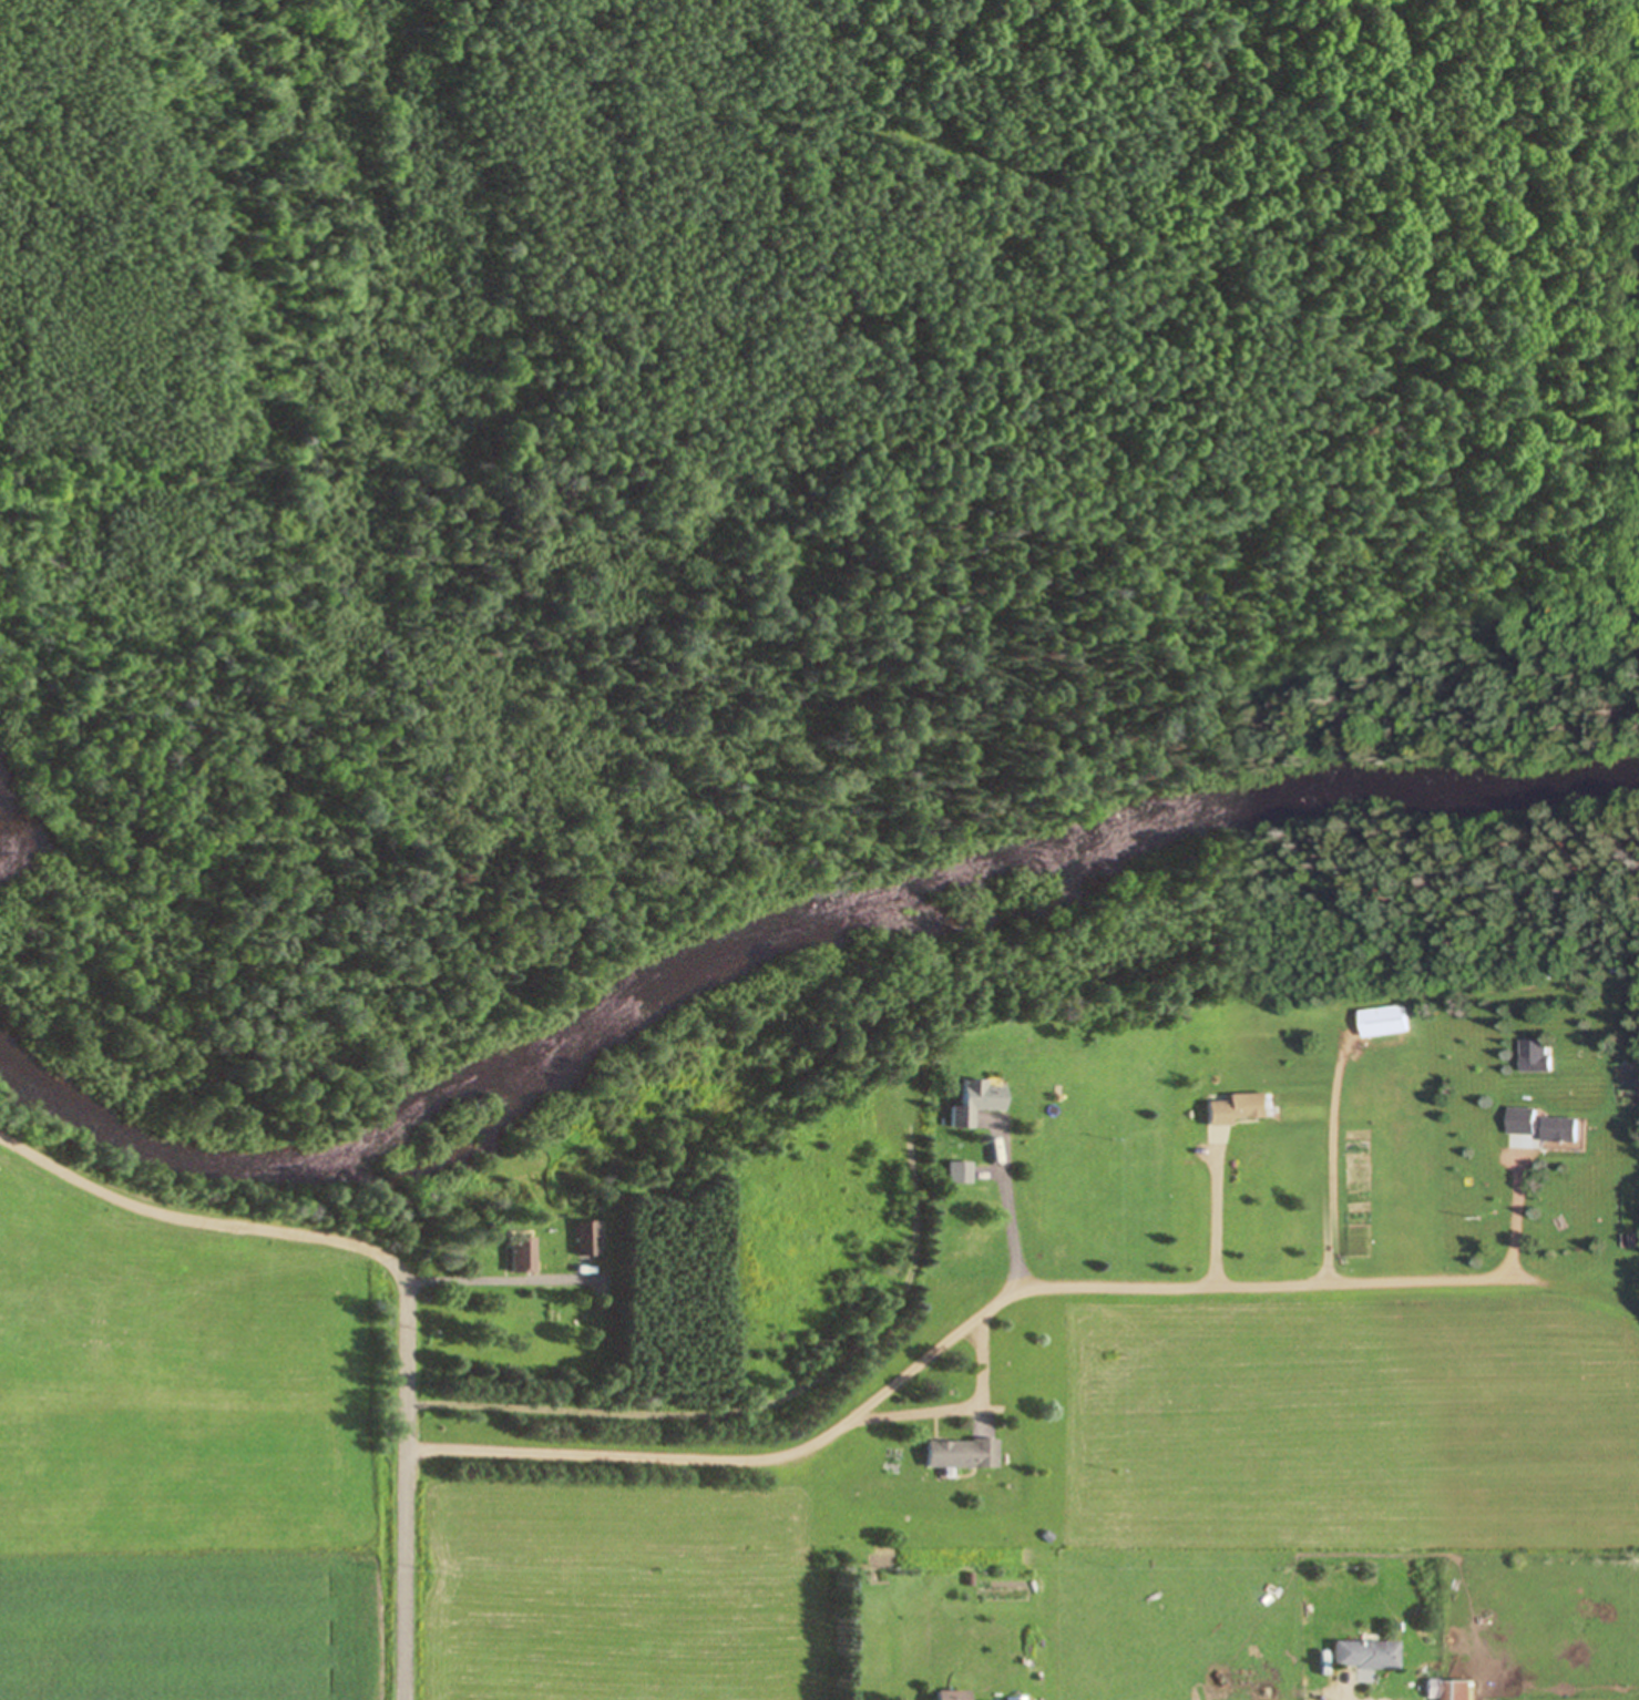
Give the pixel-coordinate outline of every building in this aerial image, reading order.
[(1373,377),(1384,383),(1388,377),(1377,370),(1373,377)] [(1405,1033),(1402,1006),(1354,1011),(1358,1039),(1405,1033)] [(1516,1072),(1544,1072),(1544,1041),(1516,1041),(1516,1072)] [(946,1128),(970,1129),(970,1110),(1003,1110),(1003,1082),(957,1081),(956,1107),(946,1107),(946,1128)] [(1223,1094),(1223,1100),(1202,1100),(1203,1125),(1227,1125),(1227,1119),(1265,1118),(1265,1093),(1223,1094)] [(1533,1118),(1534,1108),(1503,1107),(1502,1137),(1572,1139),(1573,1119),(1533,1118)] [(945,1184),(969,1184),(969,1162),(945,1162),(945,1184)] [(572,1256),(594,1256),(594,1222),(572,1222),(572,1256)] [(529,1274),(528,1236),(503,1236),(504,1274),(529,1274)] [(922,1440),(922,1468),(995,1468),(995,1440),(922,1440)] [(1395,1642),(1330,1642),(1330,1669),(1395,1669),(1395,1642)] [(1467,1681),(1424,1681),(1423,1696),(1437,1696),(1437,1699),(1467,1699),(1467,1681)] [(965,1691),(931,1691),(931,1699),(965,1699),(965,1691)]
